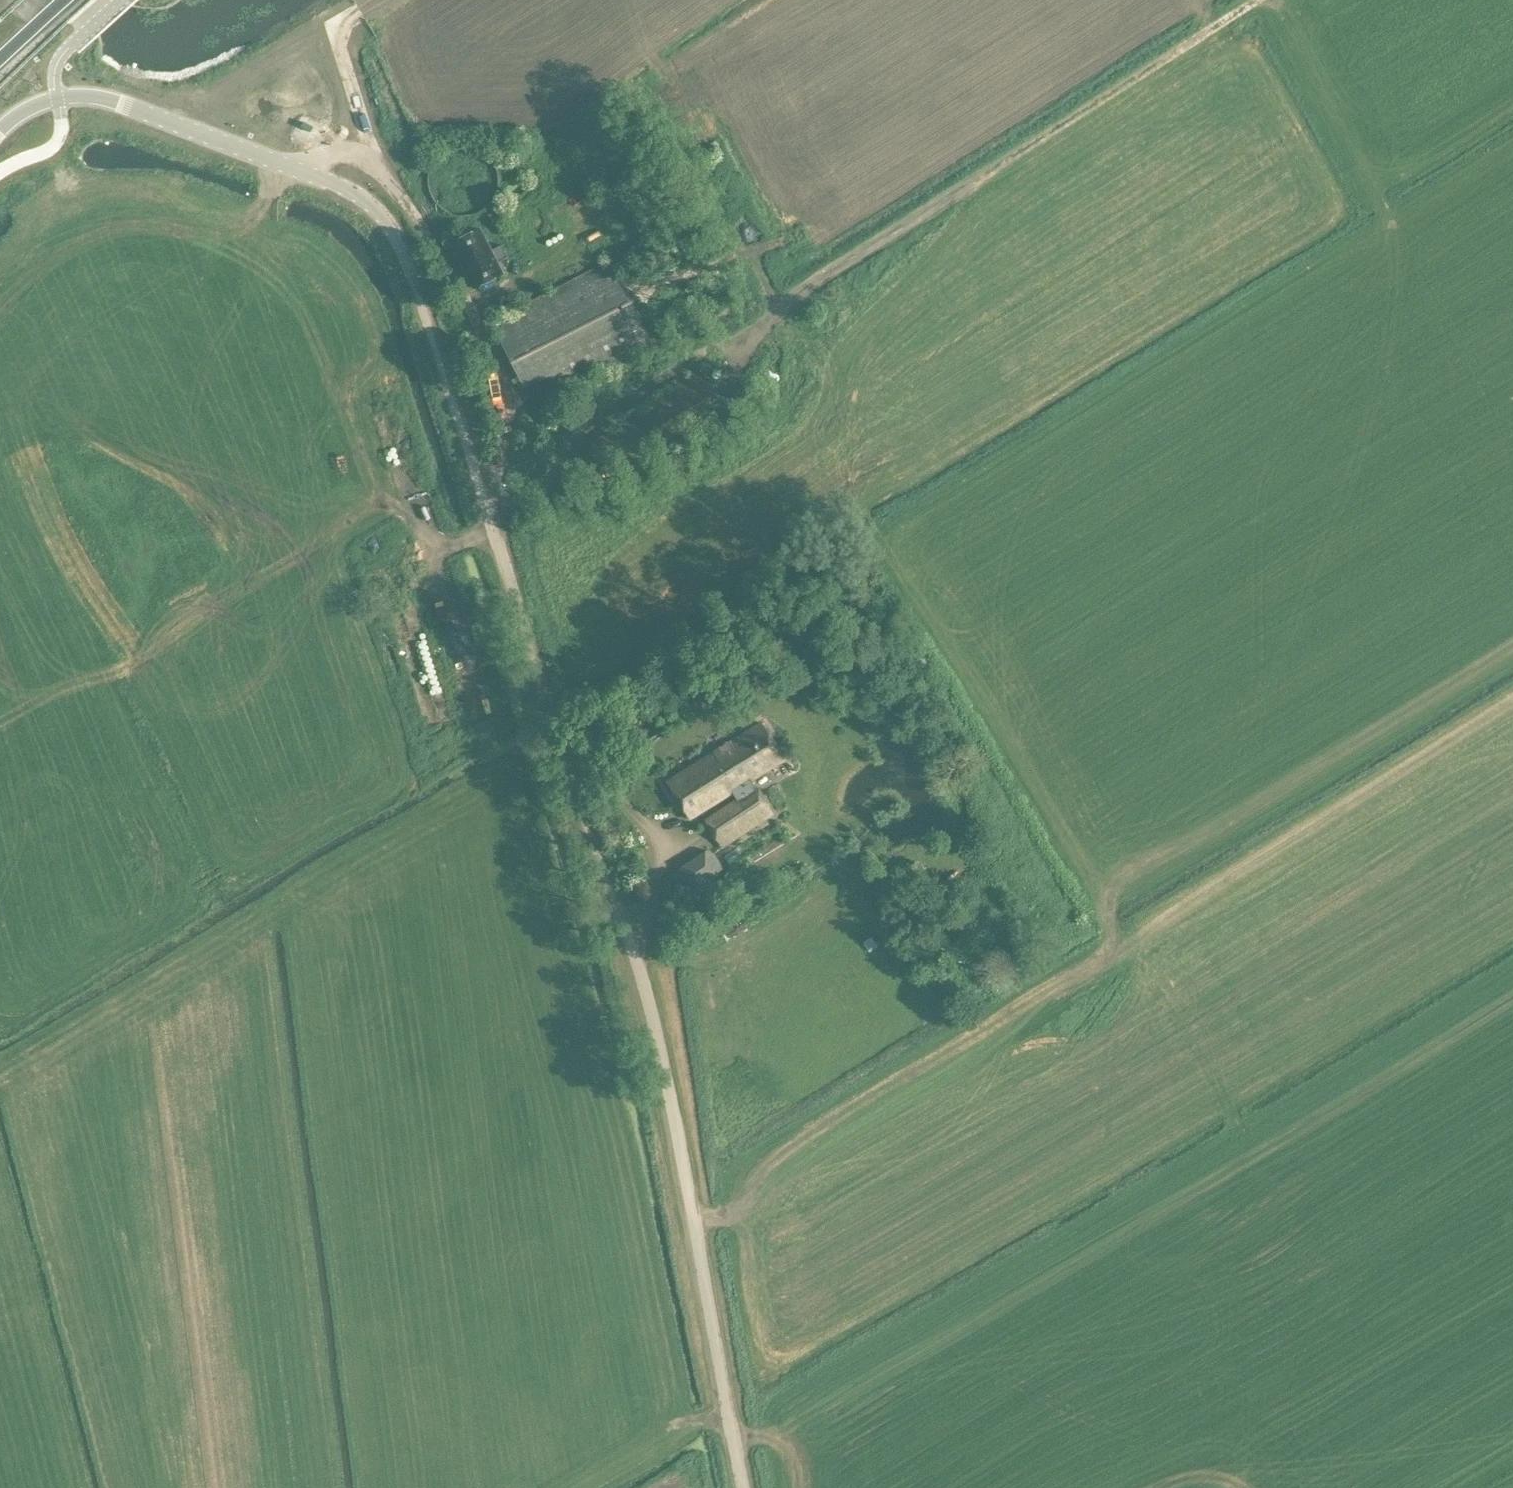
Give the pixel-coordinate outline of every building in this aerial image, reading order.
[(459,214),(466,214),(472,213),(480,209),(486,205),(491,201),(495,196),(497,188),(499,179),(497,170),(495,163),(492,159),(487,154),(481,150),(476,147),(470,145),(463,143),(458,144),(451,146),(443,150),(438,154),(433,160),(430,165),(429,173),(429,181),(430,189),(432,195),(435,201),(440,205),(444,208),(448,210),(452,212),(459,214)] [(507,204),(487,211),(491,222),(511,215),(507,204)] [(479,228),(451,243),(473,288),(502,273),(497,263),(506,258),(500,245),(490,250),(479,228)] [(575,272),(594,259),(589,251),(570,264),(575,272)] [(611,259),(491,320),(532,402),(652,341),(611,259)] [(469,725),(501,715),(456,575),(438,581),(444,599),(419,607),(423,620),(436,616),(441,630),(449,627),(455,646),(445,649),(469,725)] [(721,847),(772,813),(756,786),(755,787),(750,780),(784,758),(761,722),(666,782),(689,818),(734,790),(739,797),(705,820),(721,847)] [(723,867),(713,853),(706,849),(676,869),(690,889),(723,867)]
